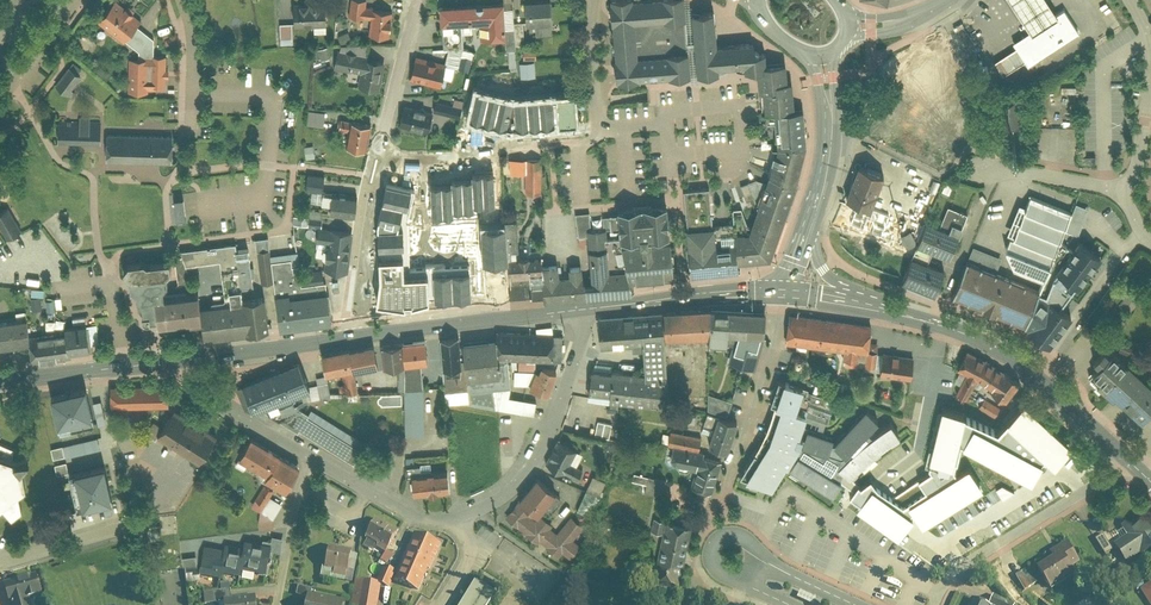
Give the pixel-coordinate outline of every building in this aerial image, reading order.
[(124,38),(136,23),(140,17),(117,0),(112,0),(98,19),(124,38)] [(349,15),(370,17),(368,33),(388,35),(392,8),(365,5),(366,0),(350,0),(349,15)] [(439,2),(440,22),(442,22),(462,21),(479,20),(480,37),(505,36),(504,26),(503,0),(469,0),(439,2)] [(615,81),(690,76),(685,4),(685,0),(609,0),(615,81)] [(1030,29),(1056,12),(1048,0),(1011,0),(1030,29)] [(550,2),(524,3),(525,20),(535,20),(536,33),(551,32),(550,2)] [(692,3),(685,4),(690,76),(690,80),(698,80),(697,74),(692,7),(692,3)] [(325,4),(294,5),(294,24),(325,24),(325,4)] [(692,7),(697,74),(719,73),(719,70),(726,67),(726,65),(736,64),(736,66),(744,68),(756,67),(765,66),(765,60),(764,45),(754,38),(716,40),(716,39),(715,7),(698,7),(692,7)] [(1079,32),(1063,8),(1056,12),(1030,29),(1013,39),(1017,46),(1025,59),(1028,63),(1079,32)] [(514,21),(514,26),(515,44),(523,43),(522,20),(514,21)] [(462,21),(442,22),(443,46),(449,46),(462,46),(463,46),(462,21)] [(167,52),(154,52),(153,36),(136,23),(124,38),(138,48),(138,55),(128,56),(127,90),(147,91),(148,88),(156,88),(156,85),(167,85),(167,52)] [(514,26),(504,26),(505,36),(506,49),(508,49),(509,64),(516,64),(515,44),(514,26)] [(342,43),(343,47),(369,52),(369,41),(342,43)] [(326,45),(316,48),(320,59),(329,57),(326,45)] [(343,47),(335,46),(331,66),(362,72),(359,85),(377,88),(384,55),(369,52),(343,47)] [(449,46),(445,63),(458,66),(462,46),(449,46)] [(918,96),(948,62),(929,46),(899,80),(918,96)] [(1025,59),(1017,46),(995,59),(1003,73),(1025,59)] [(535,48),(523,48),(523,58),(535,58),(535,48)] [(415,56),(410,78),(440,85),(445,63),(415,56)] [(765,66),(756,67),(757,88),(760,88),(760,90),(761,108),(774,107),(793,106),(792,88),(792,77),(786,77),(785,59),(765,60),(765,66)] [(534,60),(519,61),(520,76),(534,76),(534,60)] [(70,67),(57,85),(70,94),(83,76),(70,67)] [(514,97),(475,90),(469,117),(511,127),(578,122),(576,94),(514,97)] [(403,105),(400,124),(427,129),(431,111),(457,116),(459,103),(433,98),(431,110),(403,105)] [(803,106),(793,106),(774,107),(776,137),(776,142),(805,141),(804,124),(803,106)] [(324,110),(308,108),(307,121),(323,123),(324,110)] [(347,129),(345,144),(365,147),(369,119),(349,116),(348,118),(339,117),(338,128),(347,129)] [(100,118),(57,119),(58,142),(68,142),(101,141),(100,118)] [(105,131),(105,160),(172,161),(172,132),(105,131)] [(805,141),(776,142),(768,171),(796,180),(805,141)] [(526,177),(526,192),(540,192),(540,157),(525,157),(525,162),(526,177)] [(525,162),(509,162),(509,177),(526,177),(525,162)] [(857,162),(841,202),(872,213),(887,173),(857,162)] [(734,229),(738,259),(770,256),(796,180),(768,171),(749,227),(734,229)] [(305,187),(323,189),(324,174),(307,172),(305,187)] [(494,211),(493,172),(482,172),(472,172),(472,181),(462,181),(451,181),(452,186),(441,186),(430,187),(431,224),(443,223),(453,223),(453,217),(463,217),(473,217),(473,212),(484,211),(494,211)] [(390,313),(405,315),(428,307),(470,305),(467,266),(409,270),(409,259),(409,225),(406,225),(415,191),(387,184),(378,229),(380,287),(376,311),(390,313)] [(738,269),(738,259),(734,229),(733,221),(710,222),(708,186),(695,186),(683,188),(691,273),(702,272),(738,269)] [(328,212),(354,214),(356,192),(323,189),(322,201),(329,202),(328,212)] [(184,190),(169,191),(171,221),(186,220),(184,190)] [(1072,210),(1031,193),(1026,204),(1020,202),(1008,232),(1011,233),(1005,246),(1014,266),(1043,277),(1072,210)] [(625,266),(629,277),(652,275),(672,273),(669,237),(663,237),(663,233),(669,232),(666,200),(640,202),(617,204),(617,211),(619,234),(625,266)] [(872,213),(841,202),(834,224),(874,239),(872,243),(892,250),(897,237),(886,233),(891,220),(872,213)] [(1089,207),(1077,202),(1066,228),(1078,233),(1089,207)] [(738,204),(732,205),(733,221),(734,229),(749,227),(738,204)] [(926,218),(912,255),(928,261),(933,250),(950,256),(967,212),(948,205),(941,224),(926,218)] [(0,210),(0,228),(6,238),(22,229),(8,206),(0,210)] [(316,225),(321,225),(323,209),(307,207),(306,215),(293,214),(292,223),(316,225)] [(587,228),(589,228),(588,210),(575,211),(575,213),(578,235),(587,234),(587,228)] [(619,234),(617,211),(608,212),(608,214),(602,214),(602,227),(607,227),(607,236),(619,234)] [(518,254),(518,251),(516,215),(505,216),(506,224),(507,241),(507,255),(518,254)] [(506,224),(480,225),(482,269),(495,269),(508,268),(507,255),(506,224)] [(323,268),(346,270),(350,228),(321,225),(316,225),(315,240),(326,241),(323,268)] [(587,296),(631,292),(629,277),(625,266),(608,267),(607,236),(607,227),(602,227),(589,228),(587,228),(587,234),(588,247),(588,258),(589,269),(585,270),(587,296)] [(1040,289),(1026,324),(1048,342),(1072,312),(1066,306),(1081,286),(1104,256),(1076,234),(1066,230),(1040,289)] [(619,234),(607,236),(608,267),(625,266),(619,234)] [(267,235),(254,236),(256,249),(261,281),(273,279),(269,252),(267,235)] [(179,248),(182,254),(185,263),(219,259),(223,301),(243,299),(240,286),(252,284),(247,246),(235,247),(234,241),(179,248)] [(273,279),(274,292),(288,290),(289,293),(326,288),(325,279),(323,279),(322,273),(316,274),(315,261),(298,263),(296,248),(269,252),(273,279)] [(535,299),(543,298),(541,260),(541,251),(526,251),(518,251),(518,254),(507,255),(508,268),(510,301),(535,299)] [(182,254),(180,254),(174,261),(177,284),(190,279),(185,263),(182,254)] [(912,255),(903,280),(935,292),(945,267),(928,261),(912,255)] [(127,258),(121,265),(122,273),(127,276),(127,280),(134,289),(136,298),(139,300),(143,317),(148,317),(148,323),(200,317),(199,304),(197,287),(161,292),(161,283),(165,279),(165,270),(169,266),(168,256),(144,258),(141,256),(127,258)] [(541,260),(543,298),(566,297),(587,296),(585,270),(581,270),(581,262),(568,263),(568,269),(564,269),(559,270),(559,259),(546,260),(541,260)] [(967,259),(952,294),(989,308),(1008,317),(1024,324),(1039,287),(967,259)] [(288,290),(274,292),(279,326),(331,319),(327,288),(326,288),(289,293),(288,290)] [(39,296),(30,297),(31,308),(40,307),(39,296)] [(264,296),(243,299),(248,331),(269,328),(264,296)] [(243,299),(223,301),(199,304),(200,317),(203,336),(248,331),(243,299)] [(709,334),(710,306),(663,309),(664,335),(709,334)] [(709,334),(709,344),(726,345),(726,342),(737,342),(737,332),(748,333),(763,333),(764,308),(743,307),(710,306),(709,334)] [(643,342),(643,370),(643,376),(667,378),(664,335),(663,309),(648,310),(599,314),(600,345),(643,342)] [(789,312),(786,341),(844,348),(842,365),(854,366),(857,349),(867,350),(867,349),(871,322),(789,312)] [(0,319),(0,344),(29,341),(26,317),(0,319)] [(63,330),(29,333),(31,362),(70,358),(70,355),(69,351),(92,349),(90,321),(63,324),(63,330)] [(494,329),(494,335),(497,360),(508,360),(508,358),(535,359),(561,360),(562,330),(549,330),(516,329),(494,329)] [(727,361),(754,368),(763,337),(763,333),(748,333),(744,349),(731,347),(727,361)] [(459,335),(440,337),(443,379),(463,378),(459,335)] [(470,338),(462,339),(465,378),(467,378),(498,375),(497,360),(494,335),(470,338)] [(426,359),(424,338),(400,340),(400,343),(402,362),(404,361),(420,360),(426,359)] [(373,342),(349,346),(353,366),(376,363),(373,342)] [(381,345),(383,367),(402,365),(402,362),(400,343),(390,344),(381,345)] [(335,349),(320,351),(324,371),(341,368),(353,366),(349,346),(335,349)] [(1091,377),(1146,422),(1150,415),(1150,376),(1115,347),(1091,377)] [(866,364),(867,365),(875,366),(877,350),(867,349),(867,350),(866,364)] [(965,350),(958,366),(967,372),(956,392),(966,398),(976,380),(990,387),(988,389),(1006,400),(1020,382),(1013,376),(1008,373),(988,362),(977,356),(965,350)] [(882,352),(879,373),(911,377),(913,356),(882,352)] [(261,372),(241,380),(252,409),(259,406),(308,387),(307,384),(297,358),(279,365),(261,372)] [(535,368),(535,359),(508,358),(508,360),(508,369),(513,369),(513,383),(529,383),(528,386),(548,393),(556,369),(540,363),(538,368),(535,368)] [(420,360),(404,361),(404,388),(405,435),(423,434),(423,385),(420,360)] [(498,375),(467,378),(468,403),(533,414),(535,399),(508,395),(510,385),(508,369),(508,360),(497,360),(498,375)] [(353,366),(341,368),(344,385),(356,383),(353,366)] [(643,370),(589,366),(589,378),(588,388),(609,390),(609,399),(666,404),(667,378),(643,376),(643,370)] [(809,388),(778,377),(770,400),(774,401),(806,412),(828,420),(835,398),(809,389),(809,388)] [(443,379),(445,405),(465,404),(463,378),(443,379)] [(298,427),(352,462),(360,448),(306,415),(309,410),(294,402),(330,394),(327,380),(307,384),(308,387),(259,406),(264,409),(297,429),(298,427)] [(167,384),(110,385),(111,405),(168,404),(167,384)] [(90,388),(51,397),(58,429),(97,420),(90,388)] [(727,415),(731,400),(708,392),(707,409),(727,415)] [(984,397),(977,408),(993,418),(1000,407),(984,397)] [(1076,443),(1027,400),(1002,429),(969,415),(965,443),(1035,480),(1047,460),(1045,459),(1047,457),(1049,454),(1060,463),(1076,443)] [(806,412),(774,401),(765,429),(754,450),(739,474),(771,486),(786,463),(834,493),(845,474),(849,477),(873,454),(900,434),(891,419),(872,432),(868,429),(878,419),(866,406),(834,440),(832,440),(834,434),(808,426),(805,433),(800,431),(806,412)] [(159,426),(152,436),(198,465),(218,434),(174,407),(161,428),(159,426)] [(965,443),(969,415),(945,408),(932,467),(934,470),(922,478),(928,489),(907,503),(880,488),(874,479),(864,485),(861,482),(852,496),(862,503),(859,508),(900,538),(917,517),(926,526),(986,488),(973,466),(961,474),(958,469),(965,443)] [(737,419),(727,415),(707,409),(703,424),(712,427),(707,443),(727,450),(737,419)] [(668,445),(698,450),(701,434),(671,429),(668,445)] [(292,460),(247,435),(234,458),(287,488),(300,465),(292,460)] [(557,439),(546,461),(577,477),(583,466),(570,460),(575,448),(557,439)] [(4,514),(16,506),(12,492),(21,485),(18,465),(23,457),(21,455),(12,458),(8,457),(8,445),(0,442),(0,510),(4,514)] [(711,492),(722,460),(707,455),(707,451),(698,450),(668,445),(664,462),(675,464),(678,468),(686,469),(690,467),(696,469),(691,485),(711,492)] [(406,476),(412,475),(411,470),(430,469),(430,462),(405,463),(406,476)] [(105,465),(75,471),(82,508),(113,501),(105,465)] [(430,469),(411,470),(412,475),(413,496),(449,494),(448,468),(430,469)] [(665,479),(636,473),(634,481),(646,483),(644,491),(662,495),(665,479)] [(537,475),(518,498),(538,513),(539,512),(543,506),(549,511),(560,497),(554,492),(556,490),(537,475)] [(538,513),(518,498),(505,515),(559,556),(562,552),(568,556),(579,543),(574,539),(584,526),(570,515),(557,532),(550,527),(553,523),(539,512),(538,513)] [(1120,526),(1130,542),(1115,550),(1125,566),(1150,550),(1150,524),(1143,512),(1120,526)] [(685,554),(691,522),(654,516),(651,532),(662,534),(654,583),(679,588),(685,554)] [(374,519),(363,539),(385,552),(385,550),(396,531),(374,519)] [(414,532),(393,581),(416,591),(437,542),(414,532)] [(262,538),(261,546),(270,548),(281,550),(283,537),(272,534),(271,540),(262,538)] [(1067,541),(1047,553),(1050,558),(1036,566),(1049,589),(1075,574),(1071,568),(1080,563),(1067,541)] [(224,553),(203,549),(198,577),(223,583),(225,576),(240,579),(241,574),(265,578),(270,548),(261,546),(244,543),(243,550),(225,547),(224,553)] [(327,546),(324,568),(331,569),(330,575),(346,578),(350,549),(327,546)] [(385,550),(385,552),(380,560),(388,565),(394,555),(385,550)] [(185,578),(198,577),(196,555),(183,557),(185,578)] [(395,572),(382,566),(376,582),(388,587),(395,572)] [(4,584),(9,604),(29,604),(27,596),(42,592),(38,575),(4,584)] [(355,580),(350,604),(375,604),(379,584),(355,580)] [(494,593),(474,580),(458,604),(486,604),(494,593)] [(1141,590),(1150,604),(1150,585),(1141,590)] [(229,590),(203,592),(203,603),(216,602),(222,602),(222,597),(229,597),(229,590)] [(304,594),(303,604),(341,604),(341,600),(304,594)] [(988,604),(990,604),(1014,604),(992,594),(988,604)] [(222,602),(223,604),(255,604),(254,595),(229,597),(222,597),(222,602)] [(970,597),(966,604),(989,604),(970,597)]
